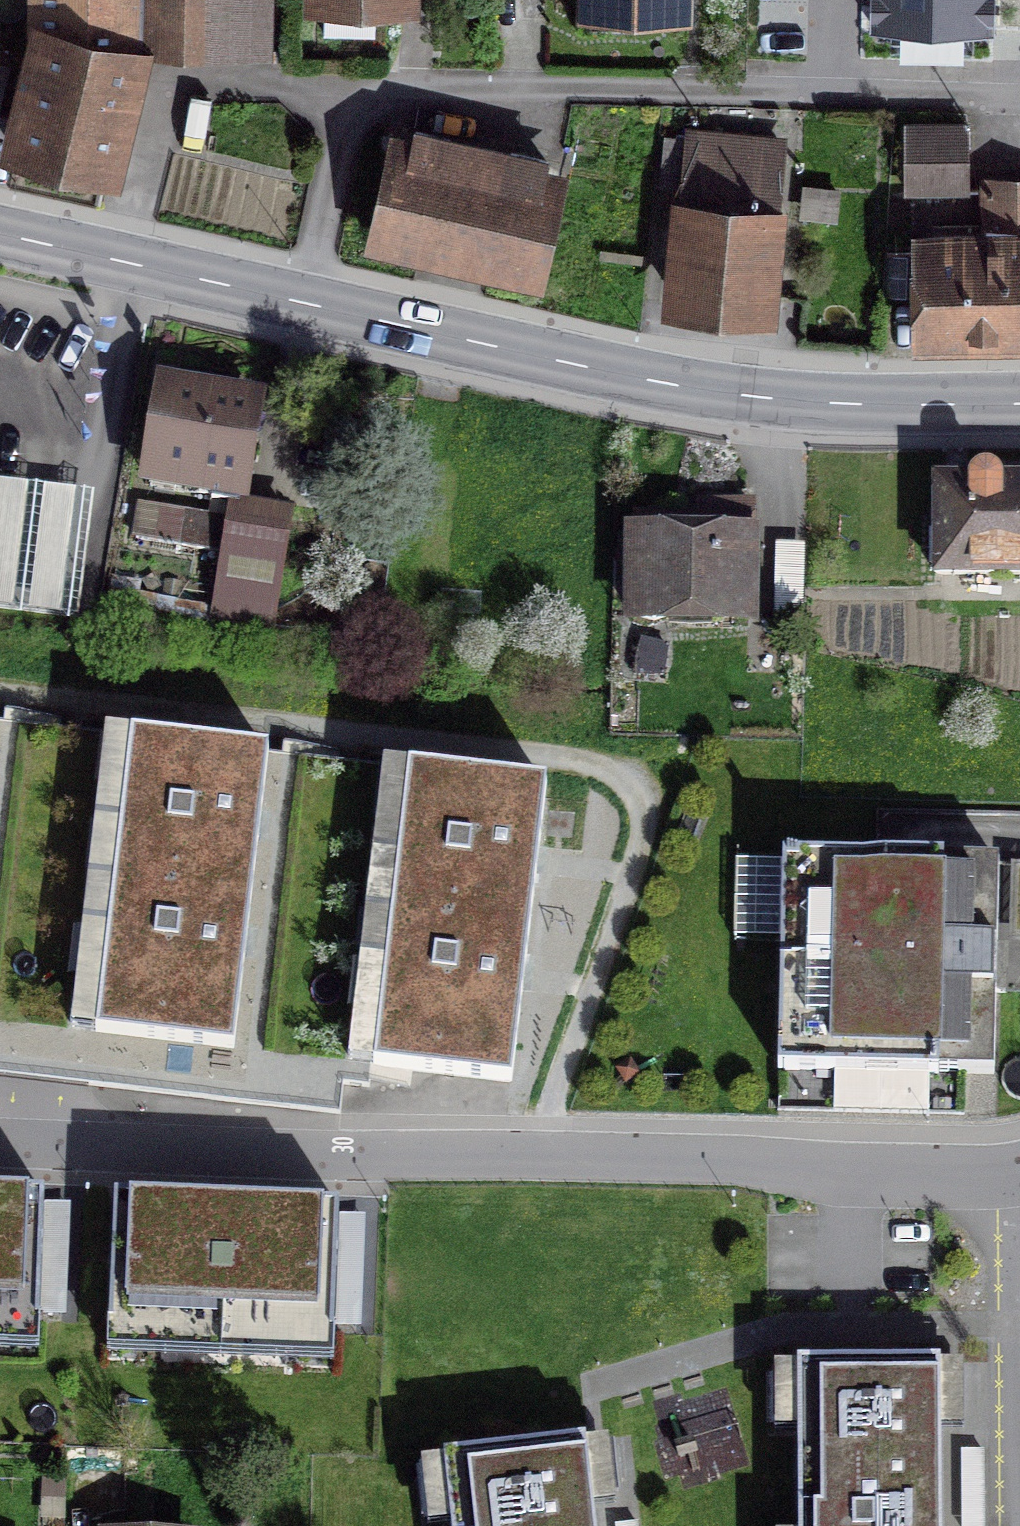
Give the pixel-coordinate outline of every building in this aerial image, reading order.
[(157,59),(275,61),(276,0),(30,0),(29,22),(157,59)] [(327,31),(403,32),(403,0),(328,0),(327,31)] [(586,26),(697,25),(697,0),(585,0),(586,26)] [(157,59),(29,22),(4,161),(125,195),(157,59)] [(967,125),(907,125),(907,190),(967,190),(967,125)] [(412,150),(399,147),(378,236),(535,271),(555,183),(541,179),(545,160),(511,152),(507,172),(446,158),(451,139),(416,131),(412,150)] [(691,189),(695,139),(666,136),(661,186),(691,189)] [(775,143),(696,136),(695,139),(691,189),(680,305),(760,312),(775,143)] [(925,329),(1019,329),(1019,186),(985,186),(986,226),(931,226),(931,249),(925,249),(925,329)] [(167,378),(152,471),(252,488),(268,395),(167,378)] [(956,569),(1019,569),(1019,482),(956,482),(956,569)] [(78,617),(86,498),(0,486),(0,608),(78,617)] [(240,516),(295,520),(297,501),(242,497),(240,516)] [(633,534),(631,614),(635,614),(655,622),(673,615),(750,617),(752,506),(704,505),(703,530),(688,530),(688,535),(633,534)] [(231,518),(181,511),(176,545),(227,552),(231,518)] [(301,526),(231,518),(227,552),(214,633),(284,644),(301,526)] [(806,543),(776,543),(774,618),(804,619),(806,543)] [(638,675),(663,675),(668,646),(644,641),(640,655),(638,663),(638,675)] [(278,765),(128,743),(84,1043),(235,1065),(278,765)] [(553,788),(407,768),(364,1089),(510,1108),(553,788)] [(999,863),(783,858),(779,1070),(994,1075),(999,863)] [(1011,865),(1010,942),(1019,942),(1019,865),(1011,865)] [(0,1192),(0,1321),(39,1322),(43,1194),(0,1192)] [(339,1206),(115,1197),(110,1326),(334,1335),(339,1206)] [(799,1360),(800,1525),(951,1525),(950,1359),(799,1360)] [(444,1456),(452,1525),(595,1525),(585,1440),(444,1456)] [(641,1512),(605,1513),(606,1525),(642,1525),(641,1512)]
